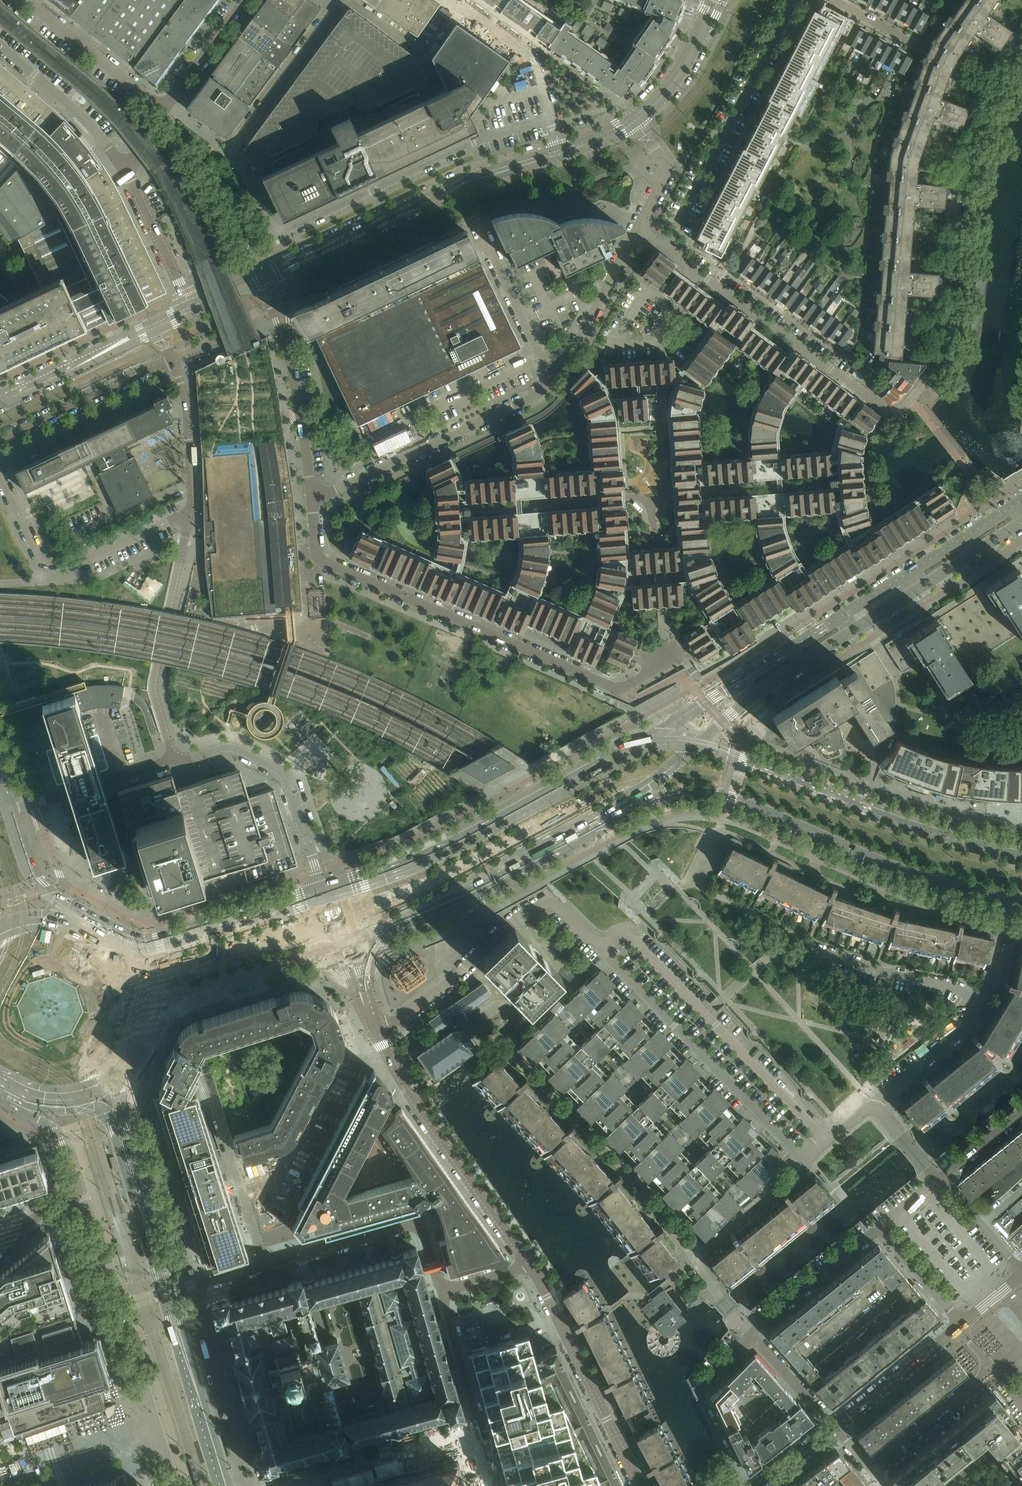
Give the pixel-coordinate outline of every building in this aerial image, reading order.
[(82,0),(49,0),(70,16),(82,0)] [(216,0),(82,0),(70,16),(134,67),(155,84),(216,0)] [(253,18),(293,48),(307,29),(268,0),(266,0),(253,18)] [(308,0),(268,0),(307,29),(321,10),(308,0)] [(418,0),(381,0),(376,8),(401,25),(418,0)] [(440,4),(435,0),(418,0),(401,25),(417,36),(440,4)] [(544,44),(548,46),(559,29),(518,0),(481,0),(544,44)] [(573,27),(578,30),(598,0),(590,0),(573,27)] [(628,2),(635,5),(636,6),(644,9),(653,13),(658,15),(655,20),(652,18),(634,44),(636,45),(620,69),(617,67),(617,68),(614,72),(630,83),(632,79),(635,81),(637,83),(641,78),(644,73),(652,62),(655,57),(653,56),(656,52),(664,40),(667,35),(670,31),(670,30),(672,24),(673,21),(676,14),(679,7),(681,0),(680,0),(622,0),(628,2)] [(871,4),(877,7),(875,10),(879,12),(886,0),(873,0),(871,4)] [(879,12),(883,14),(884,11),(890,14),(898,0),(886,0),(879,12)] [(900,0),(898,0),(890,14),(895,18),(894,20),(898,22),(908,4),(900,0)] [(962,4),(982,18),(984,18),(987,14),(996,0),(965,0),(962,4)] [(908,4),(898,22),(902,24),(903,22),(909,25),(917,9),(908,4)] [(971,36),(974,32),(992,45),(990,47),(991,48),(994,51),(995,50),(997,48),(999,50),(1012,31),(989,16),(987,14),(984,18),(982,18),(962,4),(961,6),(959,9),(953,5),(950,9),(956,13),(950,21),(971,36)] [(927,15),(917,9),(909,25),(914,28),(913,31),(922,35),(929,22),(924,20),(927,15)] [(813,11),(801,36),(825,48),(833,34),(835,35),(843,19),(827,11),(824,16),(813,11)] [(347,14),(240,157),(255,169),(319,138),(317,121),(350,105),(366,114),(428,85),(416,60),(347,14)] [(293,48),(253,18),(238,38),(279,66),(293,48)] [(559,29),(548,46),(621,96),(624,92),(630,83),(614,72),(607,68),(611,63),(610,62),(566,32),(568,30),(571,25),(565,21),(562,26),(559,29)] [(955,60),(970,37),(971,36),(950,21),(947,26),(945,25),(935,40),(936,41),(934,45),(932,44),(955,60)] [(357,133),(350,119),(350,118),(339,123),(330,127),(337,142),(262,178),(282,220),(467,133),(469,137),(478,132),(470,116),(509,60),(456,23),(431,58),(447,90),(357,133)] [(587,24),(581,33),(589,38),(593,32),(595,29),(587,24)] [(19,37),(25,30),(26,29),(26,28),(22,25),(15,33),(19,37)] [(859,30),(853,27),(845,42),(855,48),(865,29),(861,27),(859,30)] [(26,29),(25,30),(19,37),(32,48),(39,39),(38,38),(38,39),(26,29)] [(869,32),(865,29),(855,48),(864,53),(873,37),(867,34),(869,32)] [(801,36),(788,60),(811,72),(813,68),(815,69),(825,48),(801,36)] [(600,37),(596,43),(603,48),(608,42),(600,37)] [(878,40),(873,37),(864,53),(874,58),(884,40),(880,38),(878,40)] [(226,138),(279,66),(238,38),(186,108),(226,138)] [(51,49),(39,40),(40,39),(39,39),(32,48),(45,58),(52,50),(51,49)] [(888,42),(884,40),(874,58),(883,63),(892,47),(886,44),(888,42)] [(940,98),(947,77),(951,67),(952,65),(955,60),(932,44),(928,52),(925,58),(926,58),(925,63),(923,62),(917,79),(919,80),(913,95),(937,104),(938,103),(940,98)] [(615,47),(611,53),(618,59),(622,52),(615,47)] [(897,51),(892,47),(883,63),(892,68),(903,50),(899,48),(897,51)] [(64,60),(52,51),(53,50),(52,50),(45,58),(58,69),(65,60),(64,60)] [(907,52),(903,50),(892,68),(902,74),(911,58),(905,55),(907,52)] [(77,70),(65,61),(66,61),(65,60),(58,69),(70,80),(78,70),(77,70)] [(788,60),(775,85),(802,98),(807,88),(805,87),(810,77),(809,76),(811,72),(788,60)] [(612,61),(609,67),(615,70),(619,64),(612,61)] [(81,136),(79,134),(76,130),(71,125),(68,122),(65,119),(50,106),(0,63),(0,221),(1,223),(4,227),(7,231),(9,235),(12,239),(18,237),(41,287),(37,289),(0,307),(0,370),(61,342),(66,339),(66,340),(108,320),(109,323),(150,304),(148,301),(167,292),(158,273),(123,201),(114,182),(112,178),(109,175),(106,169),(103,165),(90,147),(81,136)] [(90,81),(78,71),(79,71),(78,70),(70,80),(83,90),(84,91),(91,81),(90,81)] [(103,92),(92,82),(91,81),(84,91),(96,102),(104,93),(103,92)] [(791,119),(802,98),(775,85),(767,100),(769,101),(759,120),(782,132),(784,133),(787,127),(785,126),(790,118),(791,119)] [(115,104),(104,94),(104,93),(96,102),(108,114),(116,104),(115,104)] [(961,130),(968,109),(945,100),(943,99),(940,98),(938,103),(937,104),(913,95),(912,97),(911,101),(905,99),(903,103),(909,106),(905,118),(929,127),(932,120),(953,127),(952,129),(952,130),(956,132),(957,131),(958,129),(961,130)] [(127,116),(116,105),(116,104),(108,114),(119,125),(127,116)] [(132,130),(135,125),(127,116),(119,125),(128,136),(132,130)] [(921,151),(927,135),(929,127),(905,118),(904,121),(902,120),(896,137),(898,137),(896,142),(921,151)] [(777,142),(782,132),(759,120),(755,127),(759,130),(758,132),(754,130),(749,140),(772,152),(773,153),(779,143),(777,142)] [(742,148),(734,164),(761,177),(771,157),(770,156),(772,152),(749,140),(744,149),(742,148)] [(921,151),(896,142),(895,146),(893,146),(891,152),(889,159),(888,170),(890,171),(889,187),(914,189),(915,188),(915,183),(917,167),(917,161),(921,151)] [(734,164),(727,178),(722,188),(745,200),(747,196),(749,197),(754,187),(756,187),(761,177),(734,164)] [(944,208),(946,186),(918,183),(915,183),(915,188),(914,189),(889,187),(888,192),(888,193),(882,192),(882,198),(888,198),(887,209),(913,211),(913,206),(935,207),(935,210),(936,211),(940,211),(941,210),(941,208),(944,208)] [(722,188),(709,213),(734,225),(744,205),(743,204),(745,200),(722,188)] [(913,211),(887,209),(887,214),(885,214),(883,231),(885,232),(885,236),(911,238),(913,211)] [(498,217),(493,219),(491,220),(504,248),(506,247),(515,265),(555,246),(559,255),(556,257),(563,273),(610,251),(603,237),(620,229),(623,227),(617,224),(616,224),(611,222),(606,220),(603,220),(597,219),(592,218),(589,218),(585,218),(582,218),(580,218),(578,219),(575,219),(572,220),(557,225),(555,226),(554,224),(557,222),(556,222),(553,220),(551,219),(547,217),(544,216),(541,215),(536,214),(531,213),(528,213),(523,213),(519,213),(514,213),(511,214),(507,214),(504,215),(501,216),(498,217)] [(709,213),(696,238),(707,243),(704,249),(720,257),(728,241),(726,240),(734,225),(709,213)] [(314,333),(477,255),(478,255),(466,231),(306,308),(306,307),(301,308),(302,310),(303,310),(313,332),(313,334),(314,333)] [(911,238),(885,236),(884,241),(882,241),(881,259),(883,259),(881,275),(906,277),(908,276),(908,272),(911,238)] [(771,247),(767,244),(763,249),(767,253),(771,247)] [(197,268),(222,256),(220,253),(217,246),(194,261),(197,268)] [(674,262),(659,251),(641,276),(655,287),(674,262)] [(747,254),(736,268),(742,272),(740,275),(743,277),(755,260),(747,254)] [(521,347),(478,256),(477,255),(314,333),(357,425),(430,390),(447,382),(521,347)] [(755,260),(743,277),(747,280),(749,278),(754,281),(764,267),(755,260)] [(802,270),(805,266),(801,264),(795,272),(798,275),(802,270)] [(764,267),(754,281),(759,285),(757,288),(760,290),(773,273),(764,267)] [(906,277),(881,275),(881,278),(881,281),(875,281),(874,286),(880,287),(880,295),(906,297),(906,294),(928,296),(928,298),(928,299),(933,300),(934,299),(934,296),(936,297),(938,274),(910,272),(908,272),(908,276),(906,277)] [(773,273),(760,290),(764,293),(766,290),(771,294),(782,280),(773,273)] [(774,429),(779,411),(782,412),(784,407),(796,390),(783,380),(788,373),(796,378),(807,364),(790,352),(787,356),(749,327),(752,323),(727,305),(724,309),(700,291),(699,293),(690,287),(684,282),(676,276),(671,283),(666,291),(674,297),(677,299),(687,307),(713,326),(717,320),(732,331),(727,339),(713,328),(683,369),(703,384),(733,344),(735,346),(736,343),(775,372),(774,374),(776,376),(764,392),(757,405),(752,423),(751,437),(752,458),(755,458),(757,478),(777,476),(787,475),(831,472),(830,454),(775,458),(775,456),(777,456),(776,436),(777,430),(774,429)] [(816,288),(820,283),(822,280),(819,278),(817,281),(816,280),(812,285),(816,288)] [(782,280),(771,294),(776,298),(775,300),(778,303),(791,286),(782,280)] [(791,286),(778,303),(782,306),(784,303),(789,307),(799,292),(791,286)] [(799,292),(789,307),(794,311),(793,313),(796,316),(808,299),(799,292)] [(906,297),(880,295),(879,302),(877,302),(876,320),(878,320),(877,325),(903,327),(906,297)] [(808,299),(796,316),(800,319),(801,316),(806,320),(817,305),(808,299)] [(817,305),(806,320),(812,324),(810,326),(813,329),(826,312),(817,305)] [(826,312),(813,329),(817,331),(819,329),(824,333),(835,318),(826,312)] [(835,318),(824,333),(829,336),(827,339),(831,341),(843,325),(835,318)] [(843,325),(831,341),(834,344),(836,342),(842,346),(852,331),(843,325)] [(903,327),(877,325),(877,330),(875,330),(873,353),(882,354),(882,360),(885,360),(900,361),(903,327)] [(196,377),(249,373),(242,348),(232,353),(216,361),(195,371),(196,372),(196,376),(196,377)] [(911,381),(925,365),(924,363),(900,361),(885,360),(887,361),(887,365),(911,381)] [(659,363),(623,366),(604,367),(605,385),(655,381),(661,381),(675,380),(673,362),(659,363)] [(578,394),(594,378),(596,376),(588,368),(570,386),(578,394)] [(816,368),(814,370),(814,369),(803,384),(844,414),(856,398),(816,368)] [(887,380),(892,383),(904,391),(911,382),(895,371),(887,380)] [(674,402),(673,405),(673,406),(673,407),(674,407),(674,406),(676,406),(676,407),(677,408),(677,407),(681,408),(682,404),(695,408),(701,388),(679,382),(674,402)] [(904,391),(892,383),(887,390),(898,398),(904,391)] [(589,416),(602,410),(604,414),(607,412),(608,413),(609,413),(608,412),(610,411),(611,412),(611,411),(611,410),(610,407),(601,388),(581,397),(589,416)] [(898,398),(887,390),(881,397),(889,404),(898,398)] [(172,405),(167,395),(153,401),(155,405),(114,424),(114,423),(82,438),(71,443),(72,445),(41,459),(39,455),(32,458),(34,463),(17,471),(16,471),(17,473),(25,492),(26,491),(81,465),(82,465),(96,458),(97,462),(95,463),(96,466),(99,465),(102,472),(99,473),(118,513),(153,496),(135,456),(129,459),(122,446),(124,445),(124,444),(165,425),(173,421),(168,411),(166,408),(172,405)] [(618,419),(648,416),(647,398),(616,401),(618,419)] [(866,430),(878,414),(864,403),(851,420),(866,430)] [(695,412),(672,414),(670,414),(675,484),(678,484),(679,495),(679,503),(677,503),(681,554),(706,552),(704,521),(701,521),(700,501),(697,501),(696,493),(696,483),(698,483),(696,463),(699,462),(695,412)] [(616,419),(590,421),(594,471),(597,470),(598,491),(601,490),(602,501),(602,509),(600,509),(602,529),(599,529),(602,560),(624,558),(627,558),(623,507),(620,507),(620,499),(619,489),(621,489),(616,419)] [(514,479),(464,483),(465,501),(515,497),(520,497),(540,495),(539,475),(541,475),(539,454),(536,440),(527,422),(507,432),(515,450),(513,451),(514,457),(516,477),(518,477),(519,489),(515,489),(514,479)] [(840,460),(841,480),(839,480),(837,478),(834,478),(834,477),(833,477),(833,478),(830,479),(830,478),(829,478),(829,479),(828,479),(828,480),(829,485),(830,485),(830,486),(831,486),(831,484),(833,484),(833,485),(835,485),(834,484),(837,484),(839,482),(841,482),(843,501),(845,510),(840,511),(846,531),(868,523),(862,505),(861,502),(857,457),(864,435),(842,428),(836,448),(841,450),(840,460)] [(286,449),(284,436),(285,436),(285,434),(265,436),(268,452),(287,450),(287,449),(286,449)] [(268,452),(265,436),(247,437),(201,441),(201,442),(202,456),(202,457),(268,452)] [(289,465),(287,452),(288,452),(287,450),(268,452),(271,468),(290,466),(290,464),(289,465)] [(202,473),(271,468),(268,452),(202,457),(202,458),(203,458),(203,472),(202,472),(202,473)] [(458,531),(457,512),(459,512),(461,514),(464,514),(464,515),(465,515),(465,514),(468,513),(468,514),(469,514),(469,513),(470,513),(469,507),(468,507),(468,506),(467,506),(467,507),(465,507),(465,506),(464,506),(464,508),(461,508),(459,510),(457,510),(455,491),(452,480),(457,478),(448,460),(427,469),(436,488),(437,492),(441,533),(440,538),(437,558),(459,561),(463,541),(458,540),(458,531)] [(751,460),(701,464),(702,482),(752,478),(751,460)] [(291,481),(289,468),(290,467),(290,466),(271,468),(273,483),(292,482),(292,480),(291,481)] [(203,489),(273,483),(271,468),(202,473),(202,474),(203,474),(203,488),(203,489)] [(594,491),(593,473),(543,477),(544,495),(594,491)] [(293,496),(291,483),(292,483),(292,482),(273,483),(274,499),(294,498),(294,496),(293,496)] [(203,505),(274,499),(273,483),(203,489),(203,490),(204,504),(203,504),(203,505)] [(955,510),(939,484),(921,495),(923,497),(934,514),(938,520),(938,521),(955,510)] [(798,563),(793,554),(790,549),(787,549),(781,532),(784,531),(783,525),(782,515),(780,515),(779,513),(834,509),(833,491),(793,494),(778,495),(758,497),(760,517),(757,517),(758,528),(760,538),(766,557),(771,567),(777,576),(798,563)] [(704,501),(705,519),(755,515),(754,497),(704,501)] [(295,512),(294,499),(295,499),(294,498),(274,499),(276,515),(296,514),(296,512),(295,512)] [(204,521),(276,515),(274,499),(203,505),(203,507),(204,507),(204,520),(204,521)] [(796,611),(930,525),(915,502),(873,529),(877,535),(853,551),(849,544),(806,572),(810,578),(786,593),(777,579),(734,606),(743,621),(719,636),(730,654),(755,637),(750,629),(791,603),(796,611)] [(546,514),(547,531),(597,527),(596,510),(546,514)] [(296,528),(295,515),(296,515),(296,514),(276,515),(278,531),(297,530),(297,528),(296,528)] [(543,575),(543,574),(546,556),(547,545),(546,534),(543,534),(542,514),(517,516),(467,520),(468,538),(518,534),(518,524),(522,523),(523,536),(521,536),(522,546),(521,552),(523,552),(520,571),(518,570),(517,576),(512,585),(536,595),(540,586),(543,575)] [(204,537),(278,531),(276,515),(204,521),(204,523),(204,522),(205,536),(204,536),(204,537)] [(297,544),(296,531),(297,531),(297,530),(278,531),(279,547),(298,546),(298,544),(297,544)] [(380,538),(361,530),(349,558),(368,566),(380,538)] [(217,552),(279,547),(278,531),(204,537),(204,538),(205,538),(205,552),(205,553),(211,553),(217,552)] [(602,646),(575,634),(582,618),(536,598),(529,614),(503,602),(506,596),(459,575),(456,582),(430,571),(433,564),(387,544),(376,569),(522,633),(526,624),(555,636),(570,643),(566,652),(594,664),(602,646)] [(298,560),(297,547),(298,547),(298,546),(279,547),(280,563),(299,562),(299,560),(298,560)] [(205,569),(280,563),(279,547),(217,552),(211,553),(205,553),(205,554),(206,568),(205,568),(205,569)] [(656,551),(650,552),(628,554),(630,571),(658,569),(680,567),(678,550),(656,551)] [(707,556),(693,561),(692,557),(689,558),(688,557),(687,557),(688,558),(686,559),(685,558),(684,558),(685,559),(684,559),(686,563),(685,563),(692,583),(714,576),(707,556)] [(885,645),(903,673),(924,659),(928,665),(926,666),(944,694),(945,693),(943,691),(967,676),(968,678),(969,678),(963,669),(1018,634),(1021,640),(1021,557),(885,645)] [(300,576),(299,563),(300,563),(299,562),(280,563),(282,579),(301,578),(301,576),(300,576)] [(624,568),(624,564),(624,563),(623,563),(623,564),(621,563),(621,562),(620,562),(620,563),(616,563),(616,566),(601,564),(598,585),(620,588),(624,568)] [(208,585),(282,579),(280,563),(205,569),(206,570),(208,584),(207,584),(208,585)] [(302,594),(301,582),(301,578),(282,579),(283,595),(302,594)] [(210,601),(283,595),(282,579),(208,585),(208,586),(210,600),(210,601)] [(715,579),(696,592),(694,593),(710,619),(732,605),(715,579)] [(660,585),(652,586),(631,588),(633,606),(661,603),(683,602),(681,584),(660,585)] [(620,599),(597,589),(585,617),(608,627),(620,599)] [(302,608),(301,595),(302,595),(302,594),(283,595),(284,613),(286,612),(289,612),(294,612),(303,611),(303,608),(302,608)] [(212,618),(284,613),(283,595),(210,601),(210,603),(211,602),(212,615),(212,618)] [(314,596),(316,612),(323,611),(322,595),(314,596)] [(700,625),(692,630),(683,636),(683,637),(684,637),(699,661),(699,662),(717,651),(700,625)] [(638,639),(619,631),(607,659),(625,667),(626,666),(634,648),(637,640),(638,639)] [(875,651),(870,654),(867,651),(842,667),(785,703),(787,707),(781,711),(771,717),(779,728),(782,733),(782,734),(788,743),(789,745),(800,739),(805,735),(806,734),(808,733),(810,736),(809,737),(818,751),(822,754),(827,754),(844,749),(871,762),(885,733),(884,733),(887,729),(890,726),(889,725),(894,714),(895,703),(895,689),(892,679),(893,679),(875,651)] [(124,849),(115,819),(103,782),(94,755),(80,711),(85,710),(90,708),(95,708),(104,707),(113,707),(121,708),(124,688),(124,686),(118,685),(112,685),(106,685),(100,685),(94,685),(86,687),(79,688),(74,689),(39,700),(33,690),(18,695),(28,727),(48,721),(70,792),(93,866),(126,855),(124,849)] [(1017,767),(1006,767),(996,766),(985,765),(976,764),(965,762),(955,760),(945,757),(935,754),(917,748),(907,743),(897,739),(883,768),(904,777),(916,782),(925,785),(937,788),(948,791),(959,793),(971,796),(981,797),(993,798),(1005,799),(1016,799),(1021,799),(1021,767),(1017,767)] [(469,762),(459,768),(484,783),(515,766),(491,750),(481,756),(476,758),(475,760),(469,762)] [(261,836),(249,796),(241,771),(240,770),(240,769),(239,769),(184,786),(177,789),(173,776),(172,776),(172,775),(171,775),(119,792),(118,792),(118,793),(118,794),(125,816),(138,859),(148,893),(148,894),(149,894),(149,895),(150,895),(151,895),(159,893),(197,881),(202,880),(208,878),(220,874),(224,873),(242,867),(269,859),(267,853),(263,842),(269,841),(270,840),(270,839),(270,838),(269,835),(268,834),(267,834),(261,836)] [(284,830),(269,835),(270,838),(270,839),(270,840),(269,840),(269,841),(263,842),(267,853),(269,859),(273,861),(275,866),(279,868),(292,864),(294,860),(285,830),(284,828),(284,830)] [(721,867),(716,878),(717,878),(719,874),(727,878),(725,882),(726,883),(728,879),(736,883),(734,887),(735,887),(737,883),(745,887),(743,891),(745,892),(746,888),(754,892),(753,895),(754,896),(762,880),(765,882),(757,898),(758,898),(760,895),(768,898),(767,902),(768,903),(770,899),(778,903),(776,907),(777,907),(779,904),(787,907),(800,880),(792,876),(794,872),(792,866),(773,857),(771,859),(770,858),(766,860),(764,862),(741,851),(743,847),(741,842),(733,838),(728,840),(717,862),(719,866),(721,867)] [(249,881),(277,872),(275,866),(273,861),(269,859),(242,867),(240,872),(241,876),(246,878),(246,879),(247,880),(247,881),(248,881),(249,881)] [(800,880),(787,907),(785,911),(786,912),(788,908),(796,912),(794,916),(795,916),(797,912),(805,916),(803,920),(804,921),(806,917),(814,921),(812,925),(813,925),(821,909),(827,911),(821,928),(822,929),(824,925),(832,928),(831,932),(832,932),(833,928),(842,931),(840,935),(841,935),(843,931),(851,934),(861,905),(853,902),(854,898),(851,893),(836,887),(832,886),(831,888),(830,887),(825,889),(824,891),(800,880)] [(186,895),(190,905),(203,900),(199,890),(186,895)] [(861,905),(851,934),(850,938),(851,939),(852,935),(861,938),(859,942),(861,942),(862,938),(870,941),(869,945),(870,945),(872,941),(880,944),(879,948),(880,949),(886,932),(892,934),(888,951),(889,951),(890,947),(899,949),(898,953),(899,953),(900,949),(909,951),(908,955),(909,955),(910,951),(919,953),(925,923),(916,921),(917,917),(914,912),(898,908),(893,907),(893,910),(891,909),(887,911),(886,914),(861,905)] [(951,929),(925,923),(919,953),(918,957),(919,958),(920,953),(929,955),(928,959),(929,960),(930,956),(938,957),(938,962),(939,962),(940,958),(948,960),(948,964),(949,964),(952,946),(956,947),(953,965),(954,965),(955,961),(963,963),(963,967),(964,967),(965,963),(973,965),(973,969),(974,969),(975,965),(983,967),(982,971),(984,971),(992,933),(989,928),(958,921),(957,924),(956,924),(952,926),(951,929)] [(559,974),(548,963),(543,958),(540,958),(534,965),(531,963),(536,959),(536,958),(536,957),(537,957),(537,956),(536,955),(536,954),(535,954),(534,953),(533,953),(532,953),(532,954),(531,954),(527,958),(525,956),(532,949),(532,946),(517,931),(484,963),(506,985),(521,1001),(519,1003),(523,1008),(559,974)] [(997,1016),(1021,1032),(1021,945),(1018,944),(1013,947),(1006,982),(1005,986),(1007,987),(1008,992),(1010,993),(997,1016)] [(417,950),(415,949),(413,951),(411,951),(390,965),(391,967),(389,970),(389,974),(395,984),(399,985),(403,984),(404,986),(429,967),(428,965),(429,961),(420,950),(417,950)] [(600,968),(596,972),(565,1003),(563,1000),(566,996),(563,993),(548,1010),(551,1013),(541,1023),(542,1025),(519,1047),(533,1063),(538,1059),(551,1072),(547,1077),(562,1092),(566,1088),(572,1094),(580,1102),(576,1106),(590,1121),(595,1117),(608,1131),(604,1135),(619,1151),(623,1147),(637,1161),(632,1165),(647,1180),(652,1176),(665,1190),(661,1194),(676,1210),(680,1206),(694,1220),(689,1224),(704,1239),(724,1219),(726,1221),(740,1208),(743,1211),(761,1196),(758,1193),(753,1196),(751,1194),(786,1160),(771,1145),(767,1149),(753,1135),(757,1131),(743,1115),(738,1119),(725,1105),(729,1101),(714,1086),(710,1090),(696,1076),(700,1072),(694,1065),(686,1056),(681,1060),(668,1047),(672,1042),(657,1027),(653,1031),(639,1017),(643,1013),(629,998),(624,1002),(611,988),(615,984),(600,968)] [(434,1076),(434,1077),(435,1077),(435,1076),(440,1073),(440,1074),(441,1073),(440,1073),(445,1070),(446,1070),(445,1069),(450,1066),(450,1067),(451,1066),(450,1066),(455,1063),(456,1063),(455,1062),(460,1059),(460,1060),(461,1059),(460,1059),(465,1056),(466,1056),(465,1055),(470,1052),(471,1051),(470,1051),(467,1046),(472,1042),(464,1031),(459,1035),(455,1030),(456,1030),(455,1029),(454,1030),(455,1030),(450,1033),(450,1032),(449,1033),(445,1027),(473,1007),(475,1010),(479,1007),(477,1004),(491,995),(483,983),(430,1021),(438,1032),(440,1030),(445,1036),(444,1036),(444,1037),(440,1040),(439,1040),(439,1041),(435,1044),(435,1043),(434,1044),(430,1047),(429,1047),(429,1048),(425,1051),(424,1050),(424,1051),(420,1054),(419,1054),(419,1055),(419,1056),(419,1055),(423,1060),(422,1060),(423,1061),(430,1071),(431,1072),(434,1076)] [(245,1160),(282,1148),(289,1144),(295,1137),(325,1079),(333,1064),(331,1063),(337,1052),(340,1052),(341,1048),(343,1040),(342,1032),(338,1018),(335,1011),(331,1006),(325,1000),(309,992),(301,990),(292,990),(289,991),(289,993),(278,997),(277,995),(194,1022),(186,1026),(185,1028),(182,1030),(176,1041),(179,1043),(177,1048),(196,1058),(196,1057),(204,1061),(210,1064),(233,1137),(236,1147),(241,1146),(245,1160)] [(954,1064),(973,1088),(976,1092),(977,1091),(974,1088),(981,1082),(984,1086),(985,1085),(982,1081),(989,1075),(992,1079),(993,1078),(990,1075),(997,1069),(1000,1073),(1001,1072),(989,1058),(995,1051),(1011,1061),(1011,1060),(1007,1057),(1012,1049),(1016,1052),(1017,1051),(1013,1048),(1017,1041),(1021,1043),(1021,1042),(1018,1040),(1021,1033),(1021,1032),(997,1016),(992,1024),(988,1021),(982,1023),(974,1036),(972,1039),(973,1041),(973,1046),(975,1048),(954,1064)] [(190,1089),(197,1074),(194,1073),(201,1060),(196,1058),(177,1048),(173,1046),(172,1048),(166,1060),(169,1062),(163,1074),(166,1076),(159,1089),(163,1090),(166,1092),(164,1097),(184,1091),(185,1090),(186,1087),(190,1089)] [(481,1074),(471,1084),(472,1085),(475,1081),(481,1088),(478,1091),(479,1092),(482,1089),(488,1095),(485,1098),(486,1099),(489,1096),(496,1102),(492,1106),(493,1107),(506,1094),(509,1097),(496,1110),(497,1110),(500,1107),(506,1114),(503,1117),(504,1118),(507,1115),(513,1121),(510,1124),(511,1125),(514,1122),(520,1128),(543,1107),(536,1100),(539,1097),(539,1091),(524,1076),(522,1078),(521,1077),(517,1076),(515,1078),(493,1055),(488,1060),(477,1071),(481,1074)] [(923,1090),(902,1106),(925,1134),(926,1133),(923,1129),(930,1124),(933,1127),(934,1127),(931,1123),(938,1117),(941,1121),(942,1120),(939,1116),(945,1111),(948,1115),(949,1114),(938,1100),(941,1097),(953,1111),(950,1107),(957,1101),(960,1105),(961,1104),(958,1100),(965,1095),(968,1098),(969,1098),(966,1094),(973,1088),(954,1064),(947,1070),(944,1067),(938,1066),(921,1080),(923,1082),(922,1083),(921,1087),(923,1090)] [(417,1176),(381,1125),(395,1114),(388,1105),(393,1096),(392,1095),(390,1094),(387,1090),(382,1080),(379,1077),(373,1074),(375,1071),(374,1070),(371,1076),(365,1074),(306,1187),(298,1204),(303,1207),(292,1227),(301,1237),(323,1231),(325,1237),(420,1210),(418,1204),(430,1201),(429,1199),(430,1198),(431,1199),(432,1200),(433,1200),(434,1200),(417,1176)] [(248,1257),(224,1181),(228,1180),(226,1174),(222,1175),(201,1108),(202,1108),(196,1087),(191,1089),(184,1091),(164,1097),(156,1100),(186,1195),(208,1266),(212,1264),(214,1268),(248,1257)] [(561,1126),(543,1107),(520,1128),(517,1131),(518,1132),(521,1129),(528,1135),(524,1139),(525,1140),(528,1136),(535,1143),(531,1146),(532,1147),(536,1144),(542,1150),(538,1153),(539,1154),(552,1142),(555,1145),(542,1157),(543,1158),(546,1155),(552,1161),(549,1165),(550,1165),(553,1162),(560,1168),(556,1172),(557,1173),(560,1169),(567,1176),(589,1155),(582,1148),(585,1145),(585,1139),(574,1127),(571,1123),(569,1125),(568,1124),(563,1124),(561,1126)] [(444,1259),(443,1259),(433,1262),(422,1266),(421,1266),(423,1272),(435,1269),(445,1266),(446,1265),(449,1276),(502,1261),(508,1259),(403,1110),(402,1108),(401,1109),(395,1114),(381,1125),(417,1176),(434,1200),(442,1230),(445,1240),(439,1241),(444,1259)] [(1003,1144),(1021,1167),(1021,1129),(1003,1144)] [(36,1193),(35,1191),(50,1186),(49,1181),(39,1149),(37,1143),(0,1155),(0,1204),(36,1193)] [(1003,1144),(981,1162),(1005,1192),(1021,1177),(1021,1167),(1003,1144)] [(607,1174),(589,1155),(567,1176),(563,1180),(564,1181),(568,1177),(574,1184),(571,1187),(571,1188),(575,1184),(581,1191),(578,1194),(579,1195),(582,1192),(588,1198),(585,1202),(586,1202),(598,1190),(600,1192),(587,1205),(588,1206),(592,1203),(597,1210),(594,1213),(594,1214),(598,1211),(604,1218),(600,1221),(601,1222),(605,1219),(610,1226),(634,1206),(628,1199),(632,1197),(632,1191),(621,1176),(618,1173),(616,1175),(614,1172),(609,1172),(607,1174)] [(1005,1192),(981,1162),(959,1180),(971,1196),(977,1191),(990,1205),(1005,1192)] [(806,1218),(822,1205),(831,1198),(814,1178),(807,1185),(804,1181),(801,1181),(786,1193),(784,1191),(781,1194),(783,1196),(782,1197),(781,1202),(783,1204),(755,1226),(752,1223),(749,1223),(734,1235),(733,1233),(730,1236),(731,1238),(730,1239),(730,1244),(731,1246),(711,1263),(727,1282),(751,1262),(746,1256),(749,1253),(754,1260),(803,1221),(797,1214),(801,1211),(806,1218)] [(1019,1200),(997,1220),(1021,1247),(1021,1246),(1021,1203),(1019,1200)] [(651,1227),(634,1206),(610,1226),(606,1229),(607,1230),(611,1227),(617,1233),(613,1236),(614,1238),(617,1235),(623,1241),(619,1244),(620,1245),(624,1242),(629,1249),(626,1252),(626,1253),(640,1242),(643,1245),(629,1256),(630,1258),(633,1255),(639,1261),(635,1265),(636,1266),(640,1262),(645,1269),(641,1273),(642,1274),(646,1270),(651,1277),(648,1281),(648,1282),(660,1272),(676,1259),(670,1251),(673,1249),(674,1243),(661,1226),(659,1227),(658,1226),(653,1226),(651,1227)] [(0,1275),(0,1362),(39,1350),(41,1354),(84,1340),(50,1232),(6,1269),(0,1275)] [(904,1276),(892,1262),(878,1245),(852,1267),(877,1297),(894,1283),(895,1284),(904,1276)] [(449,1418),(463,1414),(458,1396),(457,1396),(442,1342),(423,1272),(421,1266),(422,1266),(417,1248),(403,1252),(404,1256),(402,1256),(397,1258),(392,1259),(315,1281),(314,1279),(309,1280),(303,1282),(302,1280),(288,1283),(289,1286),(232,1302),(231,1299),(225,1300),(225,1299),(216,1301),(217,1303),(215,1303),(212,1304),(213,1309),(211,1310),(213,1318),(215,1318),(217,1323),(228,1320),(238,1358),(234,1359),(238,1374),(235,1375),(238,1388),(242,1400),(245,1399),(246,1403),(250,1415),(253,1414),(254,1413),(264,1451),(254,1454),(255,1460),(254,1460),(256,1468),(258,1468),(259,1473),(264,1472),(265,1473),(273,1470),(273,1469),(278,1468),(277,1464),(285,1462),(334,1448),(335,1450),(349,1446),(348,1445),(354,1443),(360,1441),(359,1439),(387,1431),(387,1432),(409,1426),(409,1425),(444,1415),(448,1414),(449,1418)] [(877,1297),(852,1267),(831,1284),(856,1315),(877,1297)] [(923,1298),(912,1285),(909,1281),(904,1276),(895,1284),(899,1289),(903,1294),(901,1296),(911,1308),(923,1298)] [(617,1345),(603,1316),(596,1319),(593,1314),(599,1310),(582,1284),(562,1296),(577,1319),(574,1320),(573,1325),(574,1326),(572,1327),(574,1331),(576,1330),(579,1336),(583,1338),(586,1337),(595,1355),(617,1345)] [(856,1315),(831,1284),(813,1299),(838,1329),(856,1315)] [(664,1290),(652,1299),(654,1301),(651,1304),(650,1303),(643,1308),(665,1335),(684,1320),(679,1314),(681,1312),(664,1290)] [(687,1300),(690,1306),(701,1300),(698,1294),(687,1300)] [(926,1327),(911,1308),(901,1296),(877,1316),(902,1347),(926,1327)] [(939,1317),(923,1298),(911,1308),(926,1327),(939,1317)] [(838,1329),(813,1299),(795,1313),(820,1344),(838,1329)] [(820,1344),(795,1313),(769,1335),(794,1363),(799,1369),(801,1372),(811,1365),(808,1361),(805,1357),(820,1344)] [(902,1347),(877,1316),(854,1335),(879,1365),(902,1347)] [(879,1365),(854,1335),(830,1354),(856,1384),(879,1365)] [(97,1381),(95,1382),(95,1380),(96,1379),(110,1375),(98,1336),(84,1340),(41,1354),(39,1350),(0,1362),(0,1378),(8,1406),(10,1413),(15,1428),(18,1438),(23,1436),(105,1407),(97,1381)] [(552,1379),(545,1382),(534,1360),(528,1336),(470,1352),(490,1431),(506,1485),(604,1485),(566,1410),(552,1379)] [(632,1376),(626,1379),(624,1375),(630,1372),(617,1345),(595,1355),(607,1378),(604,1379),(603,1384),(603,1385),(601,1386),(603,1390),(605,1389),(613,1405),(617,1407),(620,1406),(624,1415),(646,1404),(632,1376)] [(585,1405),(555,1346),(539,1354),(540,1356),(534,1360),(545,1382),(552,1379),(566,1410),(604,1485),(624,1485),(585,1405)] [(760,1396),(767,1390),(770,1393),(780,1384),(777,1381),(754,1354),(724,1385),(711,1398),(726,1429),(747,1419),(734,1402),(731,1399),(734,1396),(737,1392),(741,1396),(760,1396)] [(856,1384),(830,1354),(814,1368),(824,1379),(815,1387),(831,1405),(856,1384)] [(968,1373),(967,1371),(963,1367),(962,1368),(953,1357),(937,1370),(952,1387),(968,1373)] [(824,1379),(814,1368),(811,1365),(801,1372),(815,1387),(824,1379)] [(952,1387),(937,1370),(921,1383),(935,1400),(952,1387)] [(921,1383),(905,1396),(919,1413),(935,1400),(921,1383)] [(799,1404),(783,1387),(781,1385),(780,1384),(770,1393),(771,1394),(773,1397),(777,1401),(787,1413),(799,1404)] [(889,1477),(896,1485),(945,1485),(938,1477),(988,1440),(1021,1480),(1021,1425),(993,1392),(889,1477)] [(905,1396),(889,1409),(903,1427),(919,1413),(905,1396)] [(812,1419),(799,1404),(787,1413),(777,1401),(767,1409),(789,1437),(812,1419)] [(5,1433),(5,1431),(15,1428),(10,1413),(8,1406),(0,1409),(0,1434),(5,1433)] [(789,1437),(767,1409),(754,1421),(762,1431),(756,1435),(757,1437),(750,1443),(759,1461),(789,1437)] [(903,1427),(889,1409),(872,1423),(886,1440),(903,1427)] [(747,1419),(726,1429),(739,1454),(747,1471),(759,1461),(750,1443),(757,1437),(756,1435),(762,1431),(754,1421),(751,1424),(747,1419)] [(886,1440),(872,1423),(856,1436),(866,1447),(865,1447),(870,1453),(886,1440)] [(674,1459),(668,1462),(666,1458),(672,1455),(657,1427),(636,1438),(641,1447),(638,1449),(637,1453),(645,1469),(643,1470),(645,1474),(647,1473),(648,1474),(653,1475),(655,1474),(662,1485),(689,1485),(674,1459)] [(810,1472),(821,1485),(847,1485),(838,1474),(849,1465),(837,1450),(810,1472)] [(458,1463),(457,1463),(457,1462),(456,1462),(456,1461),(444,1464),(444,1465),(403,1477),(402,1475),(379,1481),(379,1482),(378,1482),(379,1483),(370,1485),(465,1485),(458,1463)] [(863,1483),(849,1465),(838,1474),(847,1485),(865,1485),(863,1483)] [(810,1472),(792,1485),(821,1485),(810,1472)] [(125,1473),(116,1476),(116,1477),(86,1485),(129,1485),(125,1473)]
